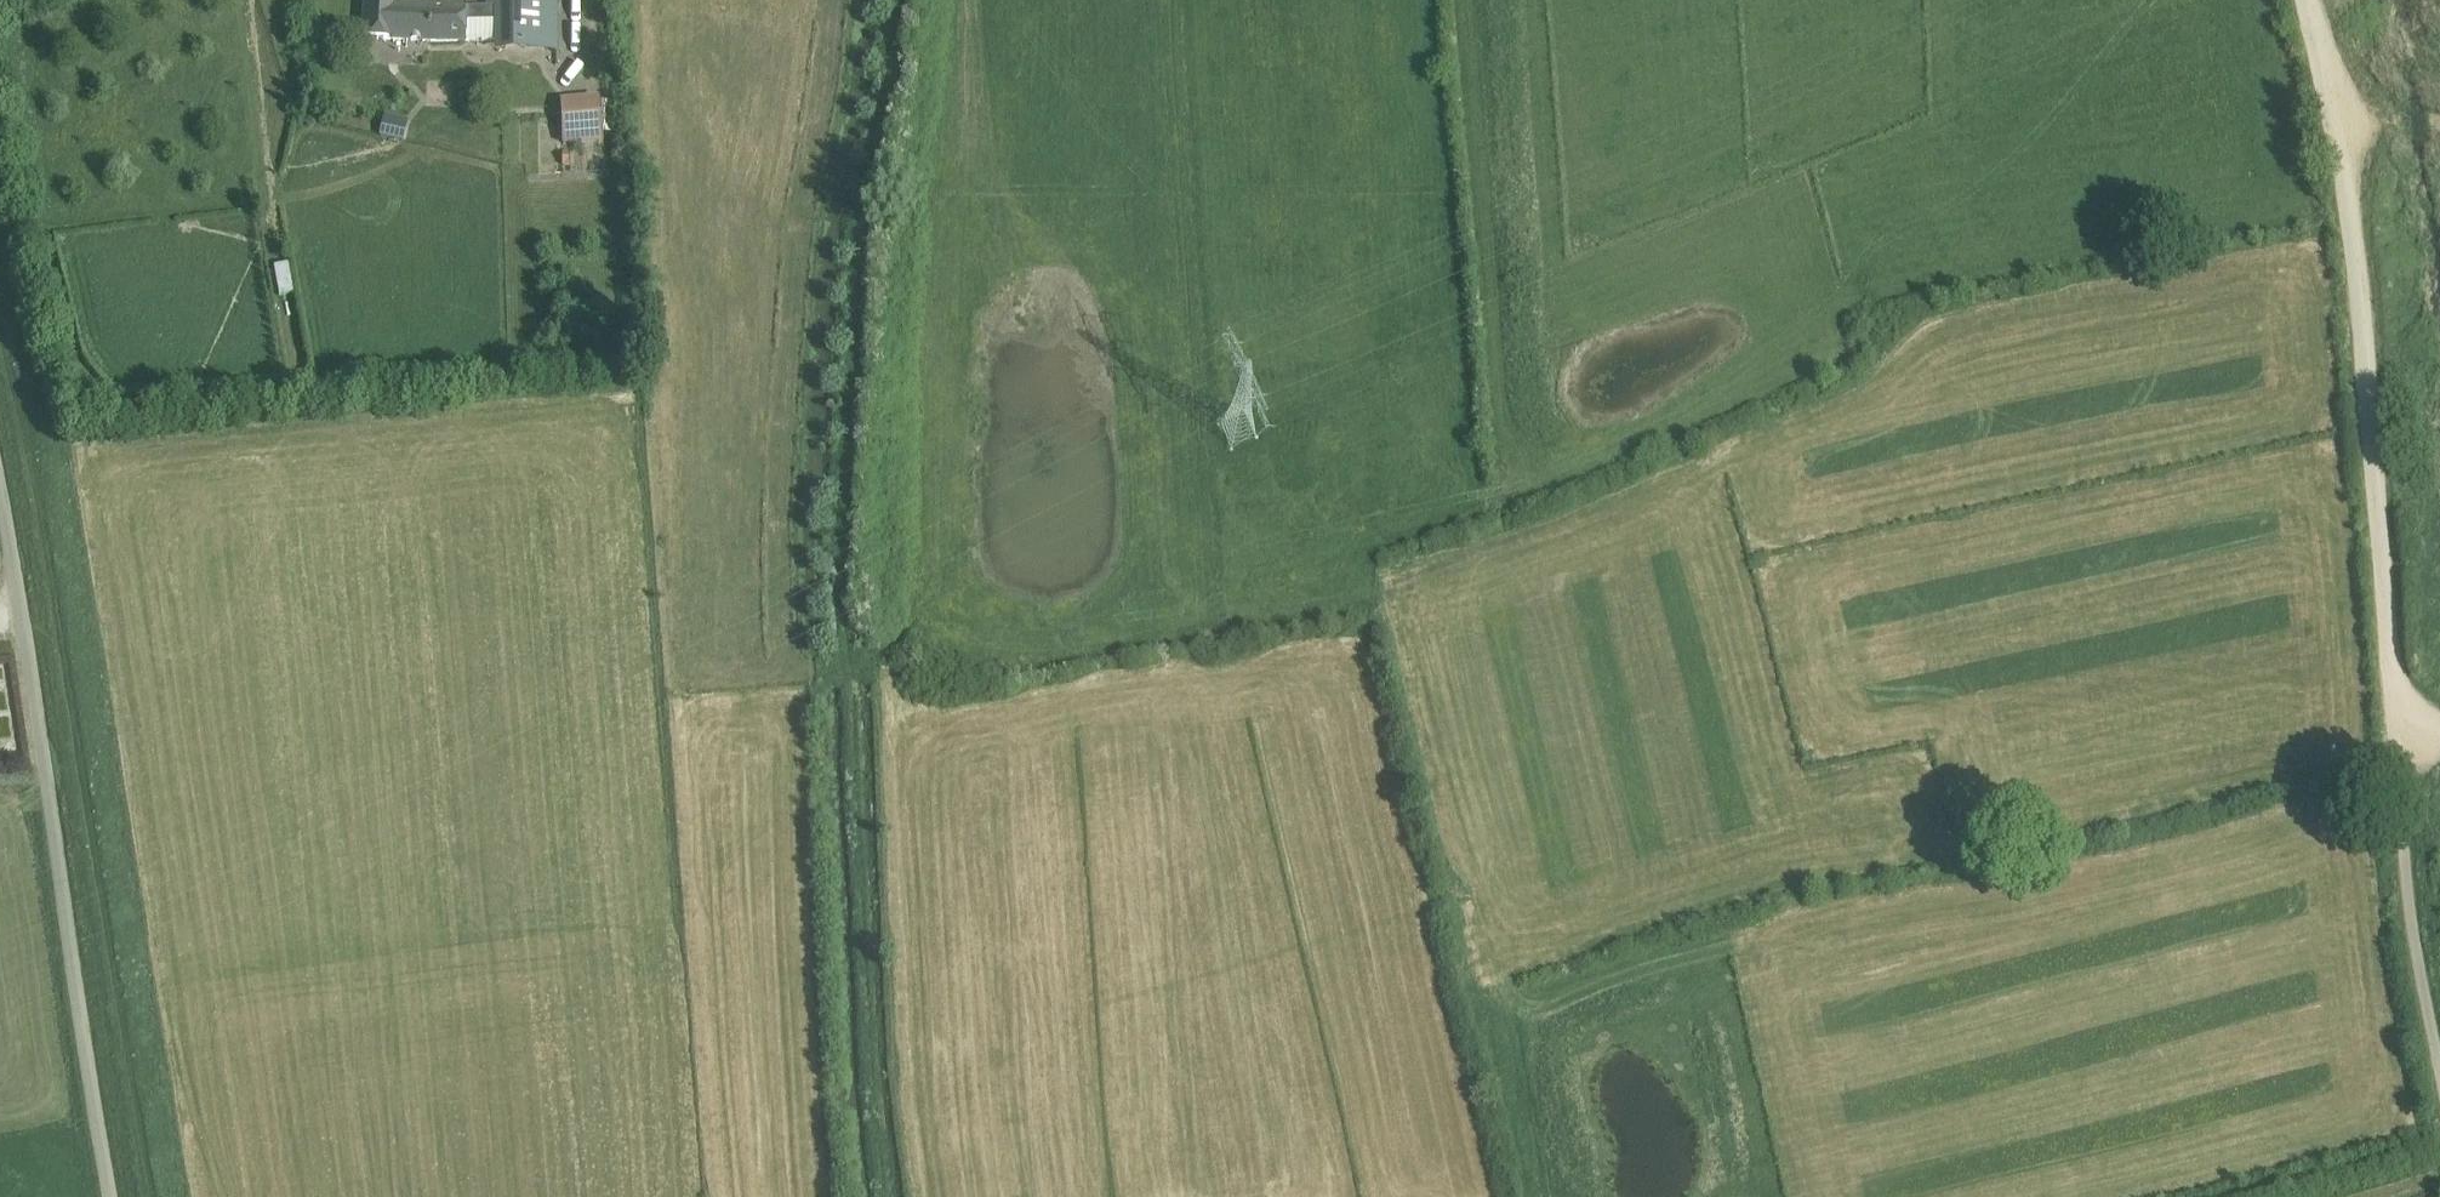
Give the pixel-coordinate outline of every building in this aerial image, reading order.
[(465,39),(465,37),(499,38),(499,39),(545,39),(546,11),(546,0),(512,0),(512,7),(466,8),(466,2),(393,3),(394,0),(368,0),(368,2),(364,38),(465,39)] [(581,111),(562,112),(565,143),(584,142),(602,140),(602,133),(599,103),(599,98),(580,100),(581,111)] [(380,112),(375,133),(400,140),(405,118),(380,112)]
